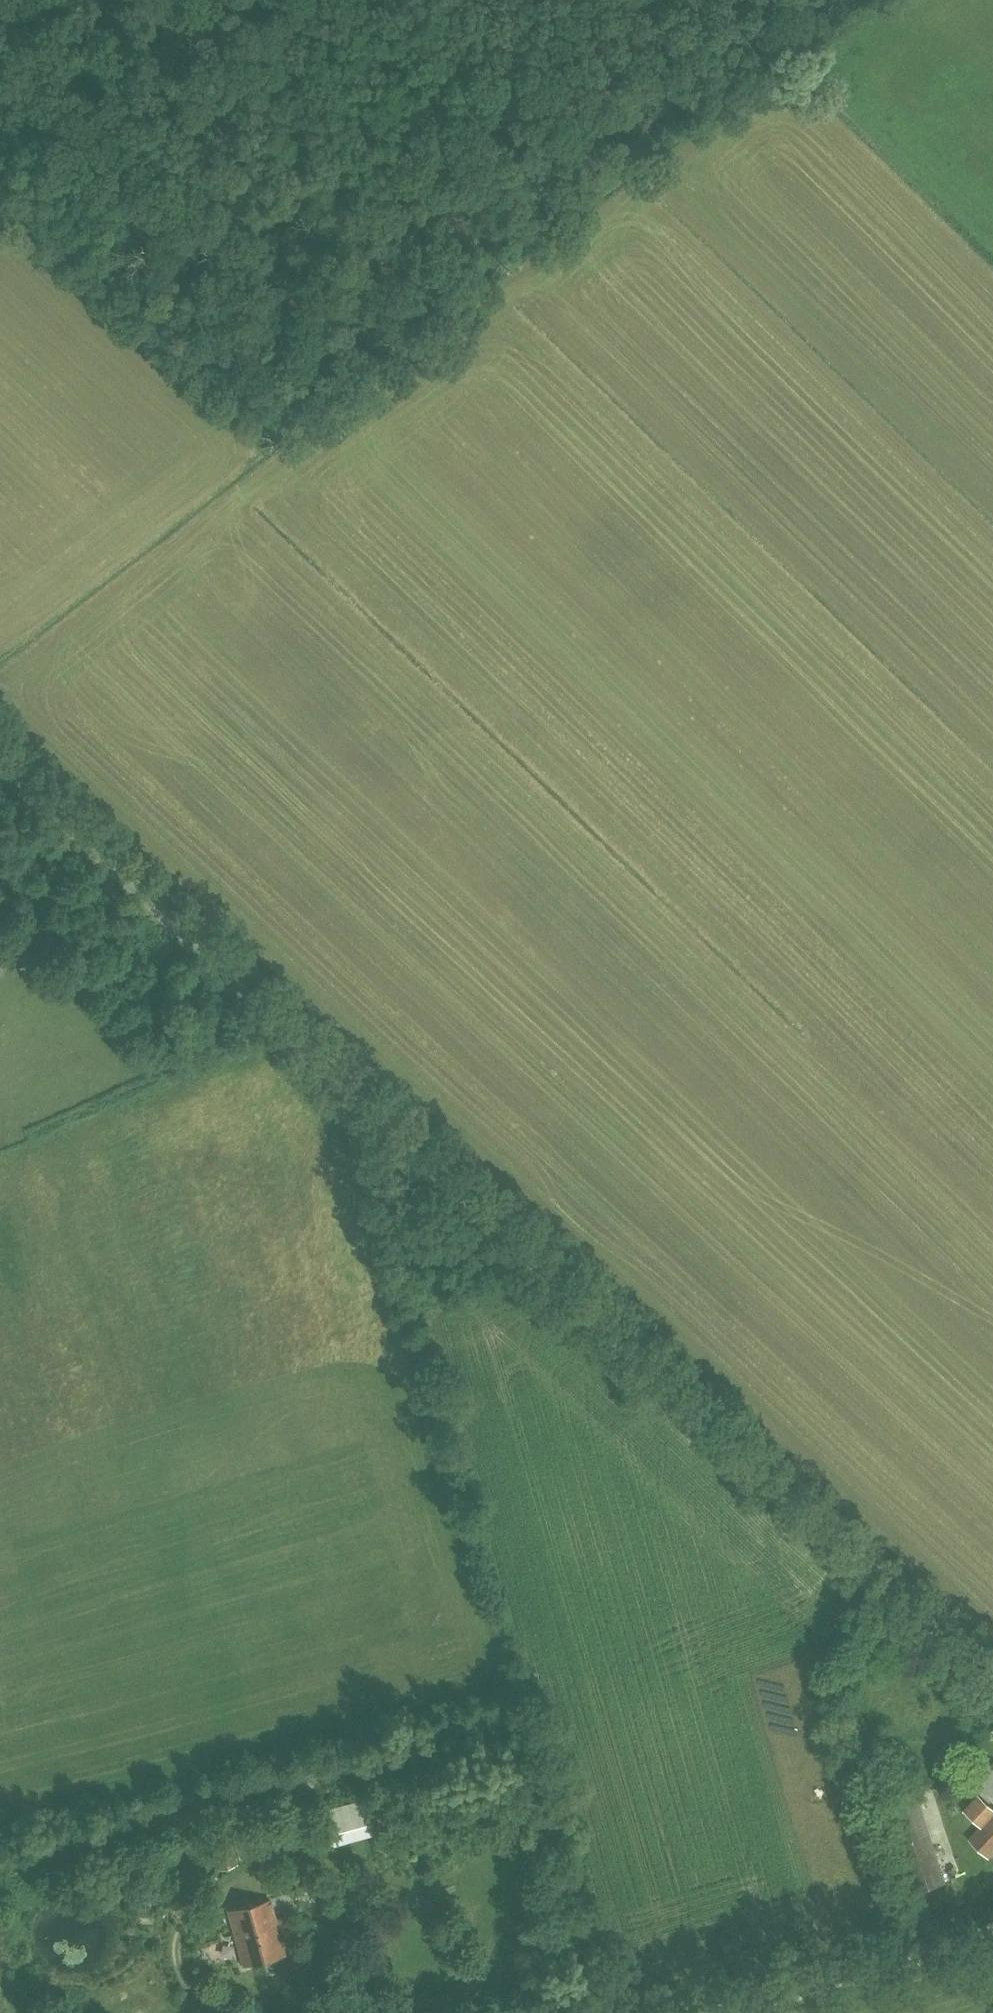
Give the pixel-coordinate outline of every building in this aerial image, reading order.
[(909,1895),(946,1882),(916,1788),(878,1801),(909,1895)] [(980,1793),(964,1810),(983,1827),(992,1816),(992,1806),(980,1793)] [(983,1827),(980,1830),(992,1843),(992,1816),(983,1827)] [(276,1918),(271,1900),(229,1911),(243,1966),(286,1955),(279,1932),(293,1928),(290,1914),(276,1918)]
